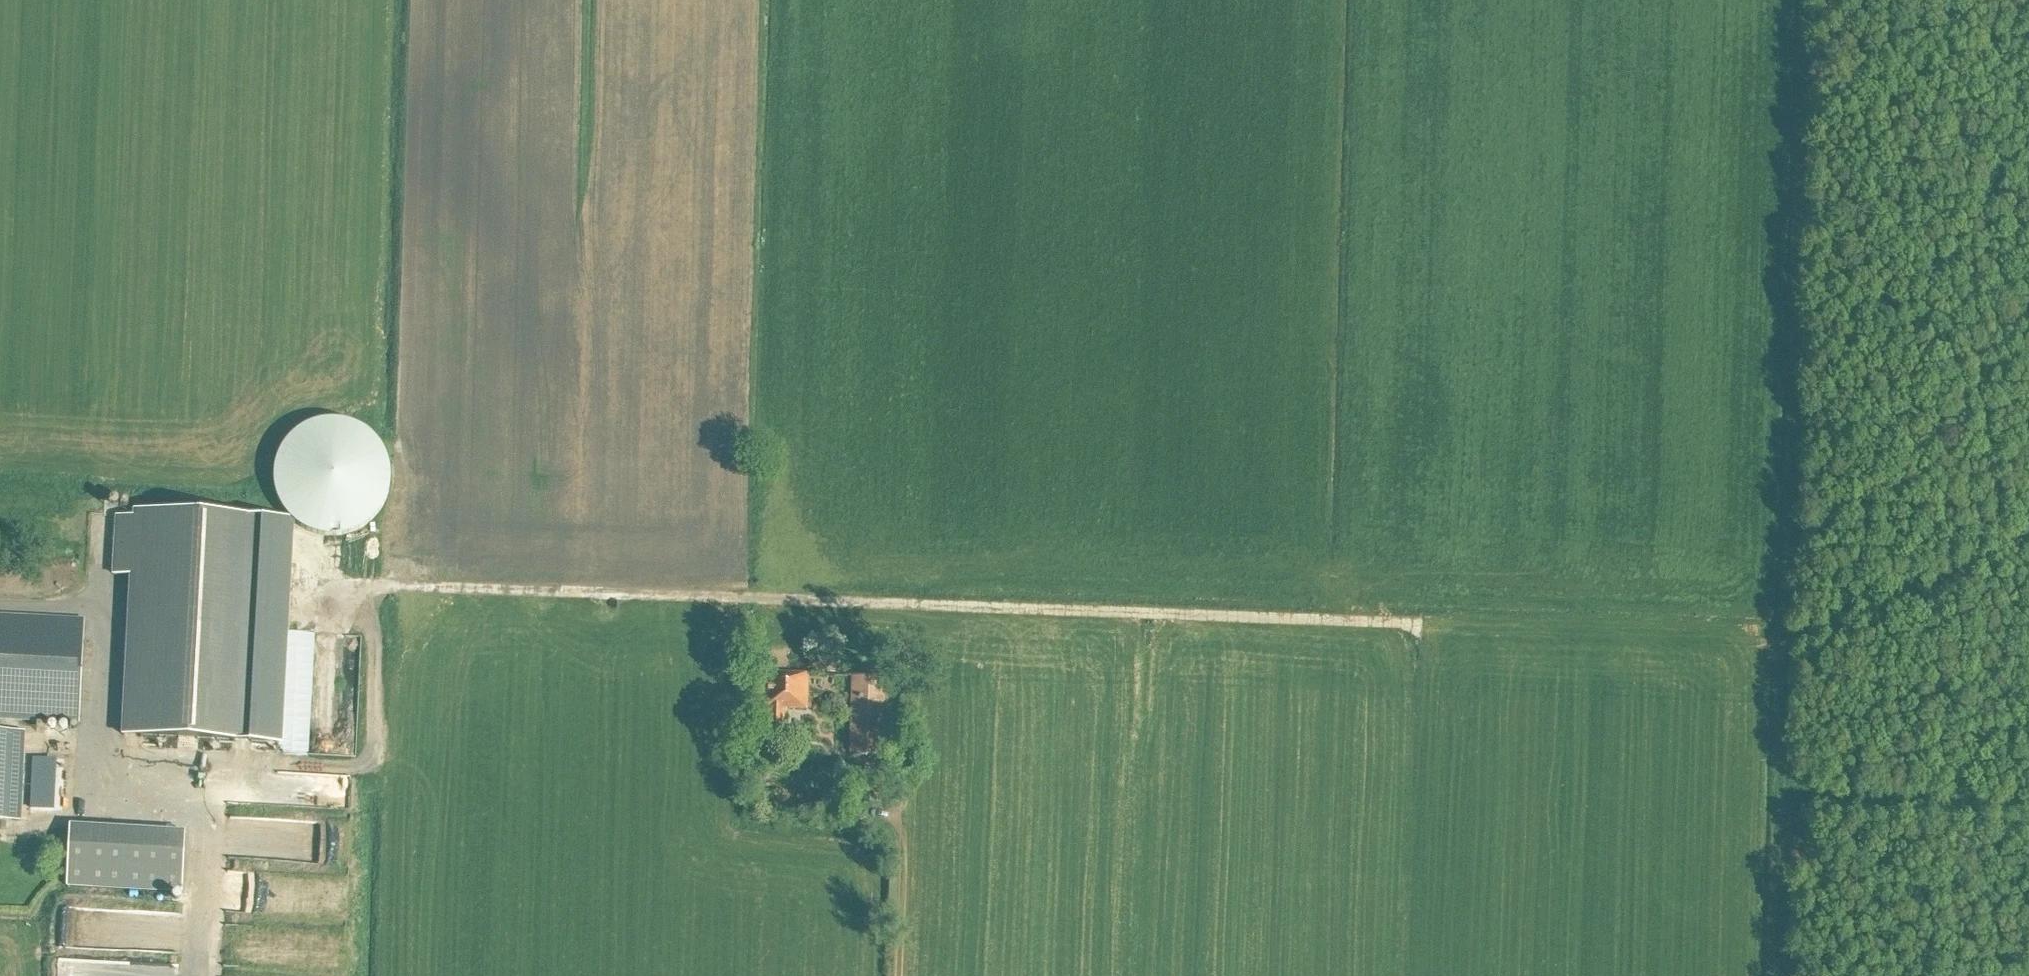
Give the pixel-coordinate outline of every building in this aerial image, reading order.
[(324,491),(317,493),(310,496),(305,500),(300,505),(295,510),(292,516),(291,550),(295,557),(299,562),(303,568),(309,572),(315,575),(322,577),(329,579),(336,579),(343,578),(349,576),(356,573),(361,569),(367,564),(371,558),(374,552),(376,545),(378,539),(378,532),(377,525),(375,518),(372,512),(368,506),(363,501),(357,497),(351,493),(344,491),(337,490),(330,490),(324,491)] [(279,746),(292,520),(133,511),(132,518),(115,517),(112,577),(130,578),(121,737),(279,746)] [(14,721),(79,724),(84,623),(0,619),(0,720),(14,721)] [(768,729),(768,730),(783,730),(784,709),(807,710),(808,675),(778,674),(778,675),(764,675),(762,729),(768,729)] [(850,757),(882,758),(884,679),(852,677),(852,706),(850,757)] [(15,823),(19,734),(13,734),(14,721),(0,720),(0,822),(15,823)] [(69,826),(66,888),(182,894),(186,832),(69,826)]
